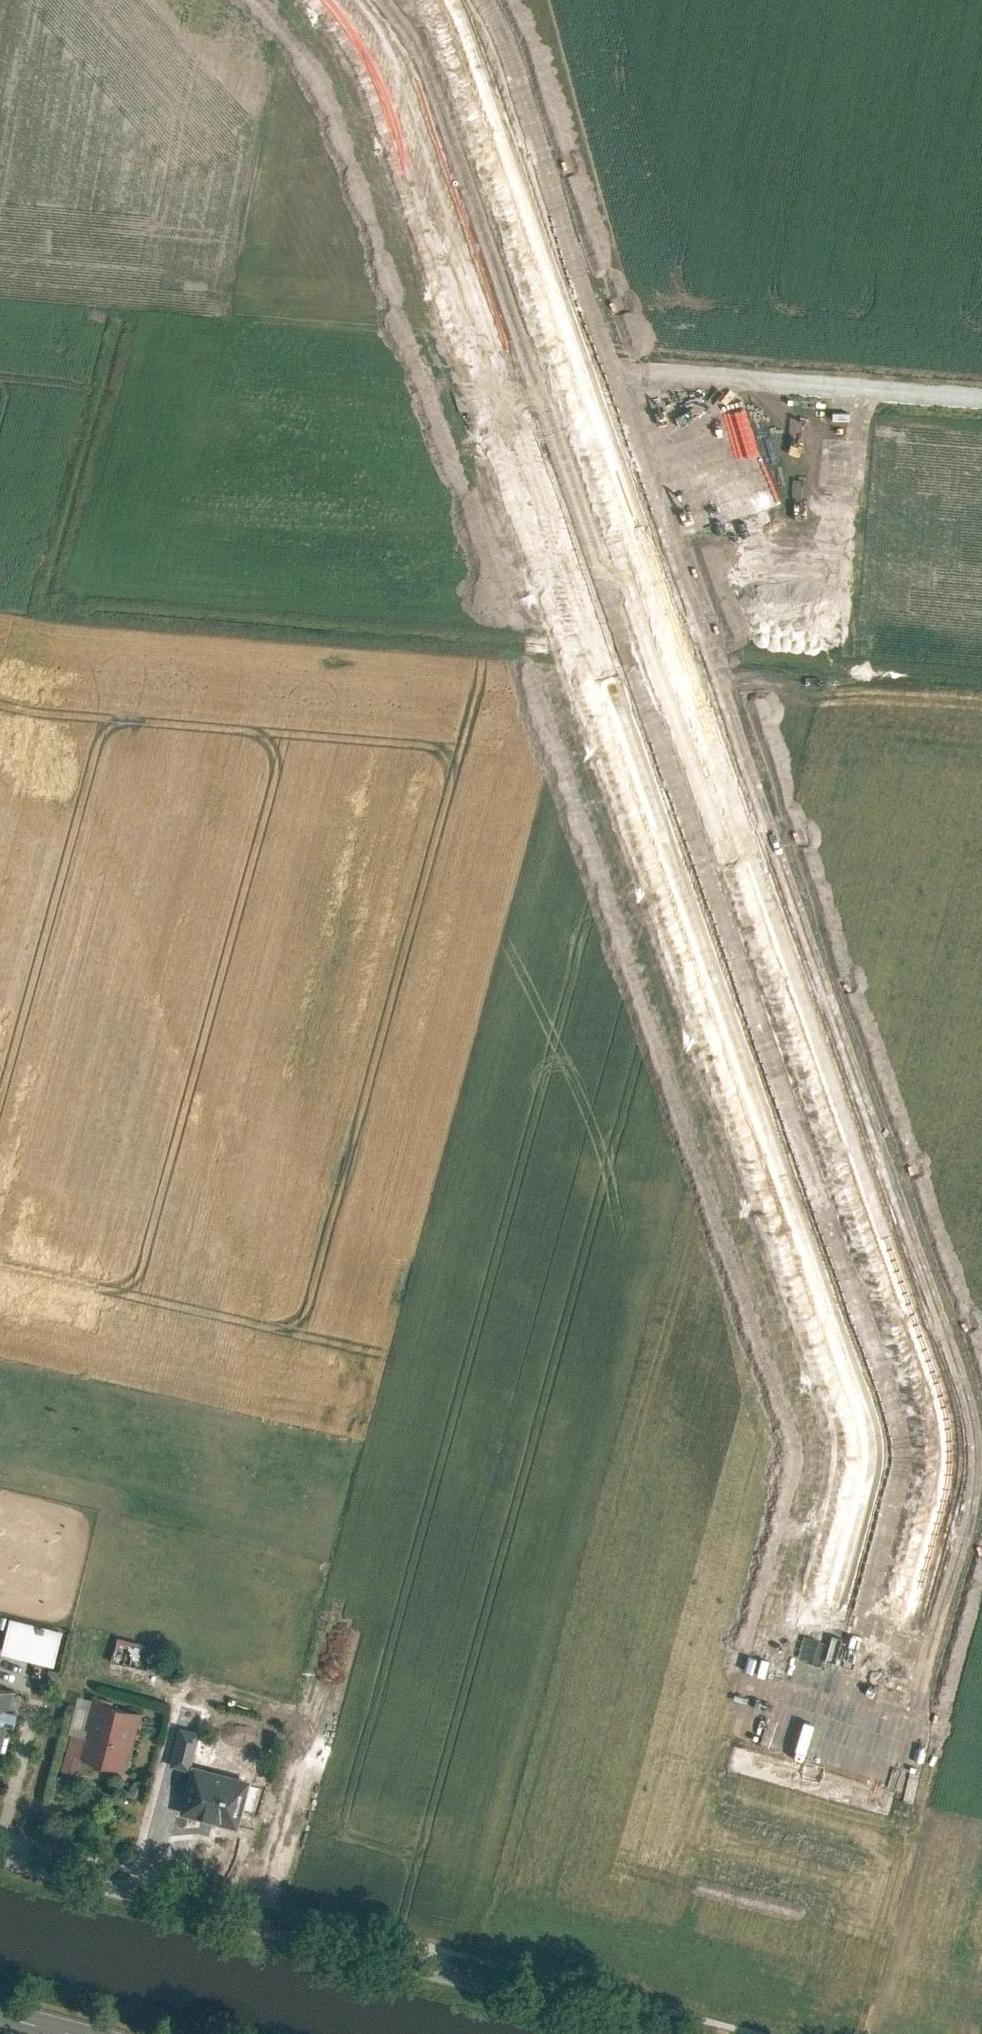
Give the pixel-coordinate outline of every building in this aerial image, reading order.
[(66,1626),(16,1615),(9,1650),(58,1661),(66,1626)] [(156,1642),(122,1634),(116,1659),(150,1667),(156,1642)] [(0,1682),(0,1742),(7,1744),(13,1719),(23,1721),(27,1704),(18,1701),(21,1687),(0,1682)] [(143,1711),(102,1700),(93,1735),(87,1756),(129,1767),(143,1711)] [(204,1731),(185,1726),(176,1763),(194,1767),(204,1731)] [(75,1730),(65,1766),(84,1771),(87,1756),(93,1735),(75,1730)] [(255,1776),(198,1762),(186,1810),(242,1824),(255,1776)]
